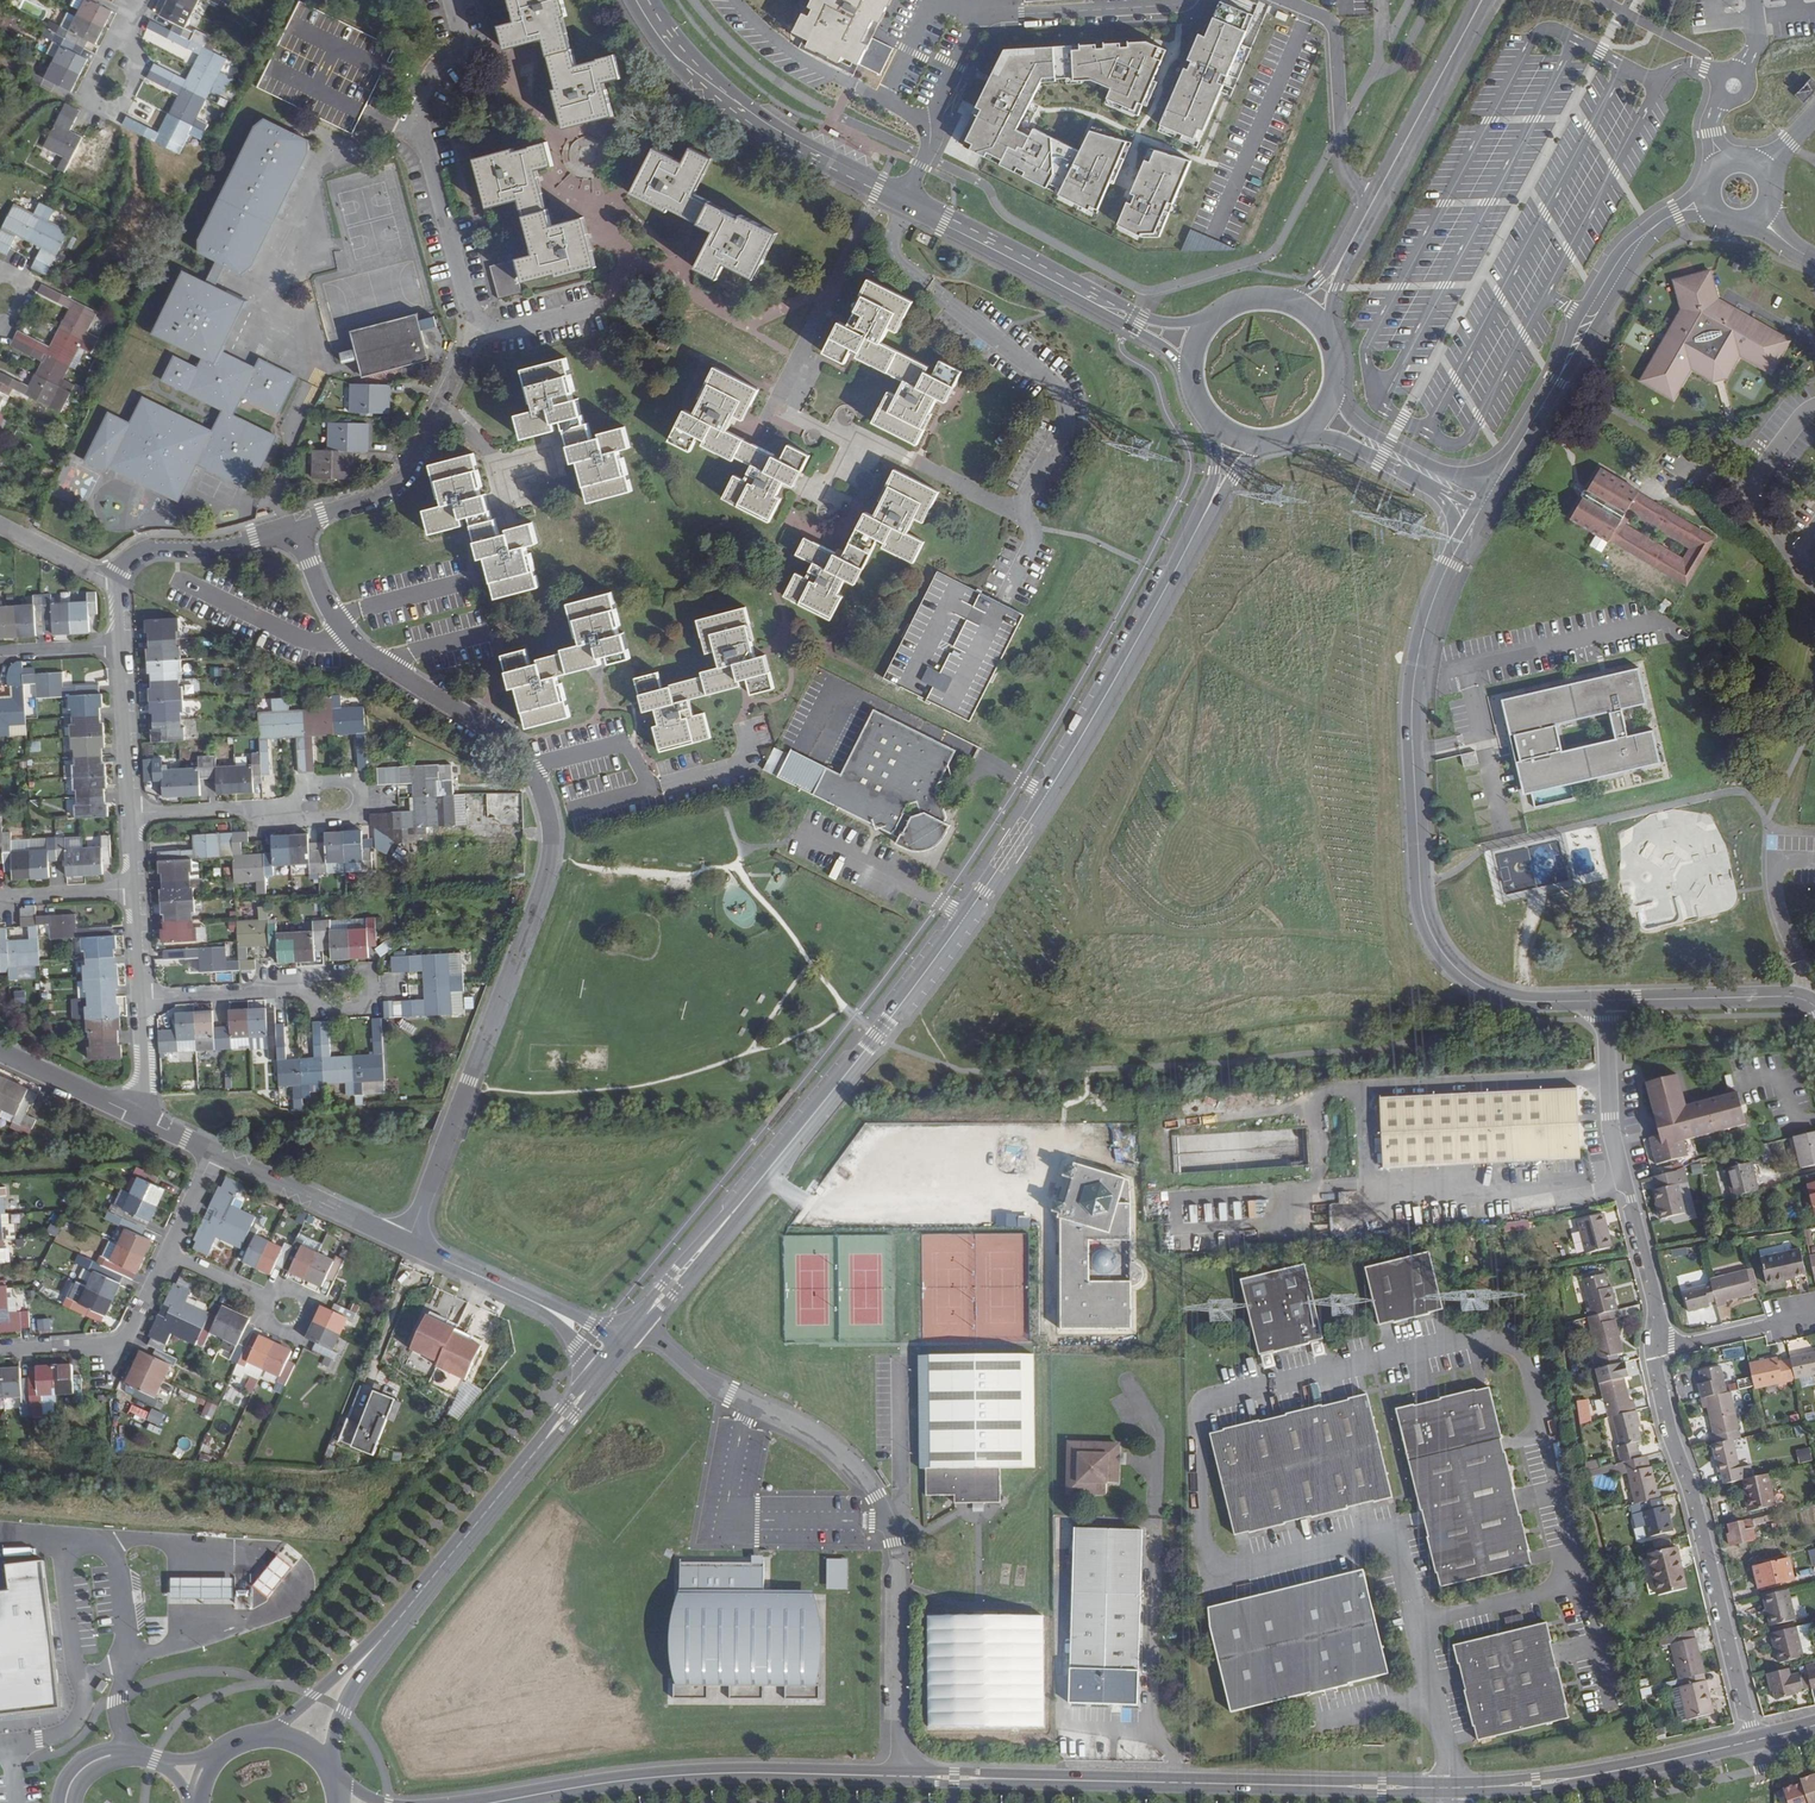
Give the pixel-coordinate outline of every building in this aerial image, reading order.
[(83,0),(74,0),(71,6),(79,10),(83,0)] [(79,10),(77,13),(103,26),(111,11),(96,3),(97,0),(83,0),(79,10)] [(184,28),(192,11),(171,0),(167,0),(159,15),(173,23),(170,30),(190,40),(194,33),(184,28)] [(192,11),(198,0),(171,0),(192,11)] [(516,22),(498,26),(505,49),(543,40),(556,88),(552,89),(562,128),(612,115),(604,82),(620,78),(613,54),(597,58),(597,60),(575,65),(563,16),(566,15),(562,0),(510,0),(516,22)] [(883,0),(815,0),(812,7),(815,8),(811,16),(805,13),(795,32),(806,38),(812,40),(809,46),(839,61),(842,55),(854,61),(867,35),(883,0)] [(867,35),(873,38),(874,35),(892,0),(883,0),(867,35)] [(67,12),(60,26),(68,30),(75,16),(67,12)] [(76,43),(79,36),(88,41),(94,43),(103,26),(77,13),(75,16),(68,30),(60,26),(56,33),(76,43)] [(1199,45),(1160,137),(1198,152),(1251,28),(1220,17),(1206,47),(1199,45)] [(56,33),(60,26),(49,20),(46,28),(56,33)] [(147,28),(201,55),(198,60),(195,59),(192,66),(227,84),(231,77),(219,71),(226,57),(190,40),(170,30),(150,20),(147,28)] [(52,40),(56,33),(46,28),(42,35),(52,40)] [(52,40),(61,45),(53,61),(78,74),(86,58),(81,55),(72,51),(76,43),(56,33),(52,40)] [(873,38),(867,35),(854,61),(859,63),(864,66),(878,39),(873,38)] [(79,36),(76,43),(85,47),(88,41),(79,36)] [(812,40),(806,38),(801,49),(853,74),(859,63),(854,61),(851,67),(839,61),(809,46),(812,40)] [(893,47),(878,39),(864,66),(880,74),(893,47)] [(55,57),(61,45),(52,40),(46,53),(55,57)] [(81,55),(85,47),(76,43),(72,51),(81,55)] [(1096,215),(1128,146),(1091,137),(1078,160),(1017,135),(1043,83),(1095,83),(1114,89),(1108,106),(1139,117),(1173,47),(1006,55),(964,151),(1096,215)] [(32,82),(39,85),(52,92),(56,84),(70,91),(78,74),(53,61),(45,78),(36,74),(32,82)] [(188,80),(155,64),(151,71),(205,98),(212,85),(224,91),(227,84),(192,66),(188,74),(192,75),(188,80)] [(208,123),(196,117),(205,98),(151,71),(147,78),(181,95),(175,107),(172,105),(168,113),(204,131),(208,123)] [(1814,90),(1814,83),(1810,79),(1796,96),(1805,103),(1814,90)] [(385,101),(374,96),(370,106),(380,111),(385,101)] [(81,106),(79,111),(65,104),(44,146),(63,156),(57,167),(65,171),(83,135),(95,113),(81,106)] [(105,124),(108,120),(95,113),(83,135),(65,171),(72,175),(77,164),(97,174),(119,131),(105,124)] [(188,133),(200,139),(204,131),(168,113),(165,121),(167,122),(161,135),(126,117),(123,125),(146,136),(177,153),(188,133)] [(255,124),(199,236),(198,249),(216,258),(206,280),(183,269),(153,332),(176,343),(203,356),(198,367),(173,355),(161,380),(177,387),(186,392),(204,401),(223,410),(233,415),(242,395),(279,413),(297,376),(260,358),(256,367),(222,350),(247,300),(216,285),(226,263),(242,271),(252,263),(308,151),(308,137),(266,117),(255,124)] [(514,151),(513,147),(475,157),(488,205),(519,198),(533,253),(517,257),(522,275),(517,276),(513,259),(490,265),(498,299),(521,293),(519,283),(556,273),(557,275),(595,265),(583,217),(552,224),(536,169),(552,165),(546,141),(529,145),(530,147),(514,151)] [(690,148),(684,162),(654,147),(630,194),(667,211),(668,209),(713,231),(695,267),(717,278),(725,263),(754,278),(777,232),(742,214),(740,218),(725,210),(726,209),(695,194),(712,159),(690,148)] [(1153,159),(1119,236),(1143,249),(1155,248),(1191,174),(1153,159)] [(28,243),(48,204),(41,200),(34,212),(15,203),(0,233),(0,251),(6,254),(16,236),(28,243)] [(49,220),(55,208),(48,204),(28,243),(41,249),(32,268),(46,275),(69,230),(49,220)] [(1789,340),(1783,336),(1778,334),(1777,334),(1757,322),(1756,324),(1719,303),(1712,277),(1710,270),(1674,280),(1675,285),(1676,285),(1683,313),(1662,350),(1660,349),(1648,369),(1647,369),(1645,374),(1641,380),(1674,399),(1677,392),(1680,387),(1695,370),(1702,374),(1701,374),(1706,377),(1714,381),(1720,379),(1727,377),(1731,370),(1736,361),(1740,355),(1759,366),(1764,369),(1770,373),(1789,340)] [(897,331),(912,300),(868,278),(852,309),(854,310),(847,325),(839,321),(824,351),(844,361),(851,346),(859,350),(856,357),(903,380),(895,395),(888,391),(872,421),(916,443),(931,412),(929,411),(937,397),(946,401),(961,370),(940,359),(931,376),(926,372),(928,366),(881,342),(889,327),(897,331)] [(97,313),(62,295),(42,284),(38,292),(73,310),(67,322),(64,320),(60,327),(95,345),(105,351),(109,343),(99,338),(87,332),(97,313)] [(429,358),(426,345),(440,341),(434,316),(419,320),(418,313),(352,330),(357,347),(341,351),(344,362),(360,359),(364,375),(429,358)] [(53,348),(18,331),(14,338),(70,366),(79,347),(85,350),(90,353),(91,353),(101,358),(105,351),(95,345),(60,327),(56,336),(59,337),(53,348)] [(43,368),(40,367),(36,374),(71,392),(80,396),(83,388),(75,384),(63,379),(70,366),(14,338),(11,345),(46,363),(43,368)] [(85,350),(79,347),(70,366),(75,369),(85,350)] [(806,357),(799,372),(815,379),(822,364),(806,357)] [(575,391),(566,358),(523,369),(531,402),(534,401),(536,409),(516,415),(523,438),(556,429),(554,422),(562,420),(573,462),(578,461),(589,502),(632,490),(623,458),(620,458),(618,450),(630,447),(624,427),(599,433),(600,437),(591,439),(587,423),(584,423),(578,398),(573,400),(571,392),(575,391)] [(743,420),(758,389),(714,366),(699,397),(701,399),(694,414),(685,409),(669,440),(690,450),(698,435),(705,439),(702,444),(733,460),(735,455),(753,465),(745,479),(735,474),(723,497),(769,521),(781,497),(777,495),(784,481),(794,485),(809,455),(789,445),(782,460),(774,456),(775,454),(727,430),(735,415),(743,420)] [(851,389),(873,395),(877,375),(856,370),(851,389)] [(14,389),(30,397),(60,412),(71,392),(36,374),(32,382),(35,384),(33,389),(0,372),(0,382),(14,389)] [(797,377),(793,384),(808,391),(811,384),(797,377)] [(14,389),(0,382),(0,392),(10,397),(11,395),(14,389)] [(388,412),(389,384),(352,383),(351,411),(388,412)] [(30,397),(14,389),(11,395),(27,403),(30,397)] [(1,413),(10,397),(0,392),(0,412),(1,413)] [(180,414),(143,396),(130,421),(122,417),(108,410),(84,459),(106,470),(108,466),(179,501),(198,463),(252,488),(276,435),(233,415),(223,410),(218,419),(213,430),(204,425),(180,414)] [(368,423),(331,422),(329,450),(315,449),(313,478),(352,479),(353,451),(367,451),(368,423)] [(481,486),(472,453),(429,465),(438,498),(439,497),(442,506),(422,511),(429,535),(462,526),(460,519),(468,518),(470,525),(492,520),(485,494),(480,495),(478,487),(481,486)] [(1639,491),(1601,468),(1587,490),(1585,490),(1583,493),(1582,495),(1584,497),(1570,519),(1609,542),(1610,540),(1686,586),(1715,538),(1638,493),(1639,491)] [(806,577),(797,573),(784,595),(830,619),(842,596),(838,593),(845,578),(855,583),(877,537),(886,542),(884,547),(915,562),(925,541),(907,532),(914,518),(923,522),(938,491),(894,469),(878,499),(881,501),(874,515),(865,511),(842,557),(835,554),(836,552),(805,537),(797,553),(813,562),(806,577)] [(495,519),(492,520),(470,525),(474,540),(499,534),(495,519)] [(348,524),(353,542),(368,537),(363,520),(348,524)] [(508,533),(500,535),(499,534),(474,540),(479,558),(485,556),(496,597),(539,586),(531,553),(528,554),(526,546),(537,543),(532,522),(506,529),(508,533)] [(359,551),(342,556),(347,571),(364,566),(359,551)] [(970,721),(1024,613),(1003,603),(937,570),(884,678),(970,721)] [(1760,586),(1767,596),(1777,589),(1770,579),(1760,586)] [(88,593),(89,602),(70,602),(72,633),(90,631),(90,615),(98,614),(97,592),(88,593)] [(620,625),(611,592),(568,604),(576,636),(579,635),(581,644),(562,649),(562,652),(537,658),(538,663),(529,665),(525,649),(501,655),(510,688),(515,687),(526,728),(569,717),(561,684),(558,684),(556,676),(601,664),(599,657),(606,655),(609,664),(630,659),(623,633),(619,634),(616,626),(620,625)] [(18,635),(45,634),(45,618),(43,595),(34,595),(35,604),(17,605),(18,635)] [(53,634),(72,633),(70,602),(51,603),(51,595),(43,595),(45,618),(52,617),(53,634)] [(18,635),(17,605),(0,606),(0,636),(18,635)] [(663,688),(658,672),(636,677),(645,711),(656,708),(660,723),(654,724),(661,749),(710,737),(703,712),(693,715),(689,699),(741,686),(740,680),(746,678),(751,693),(773,687),(765,655),(754,657),(750,640),(753,640),(744,606),(697,618),(706,651),(715,649),(720,666),(702,671),(703,675),(670,684),(670,686),(663,688)] [(149,630),(150,640),(174,639),(174,631),(179,631),(179,618),(146,620),(147,630),(149,630)] [(148,651),(148,661),(181,659),(180,646),(175,646),(174,639),(150,640),(150,651),(148,651)] [(149,670),(151,670),(152,681),(176,679),(176,672),(181,671),(181,659),(148,661),(149,670)] [(22,660),(21,660),(20,660),(19,660),(18,661),(16,661),(16,662),(15,662),(14,663),(13,663),(12,664),(14,666),(12,668),(10,666),(9,667),(9,668),(8,669),(8,670),(8,671),(7,672),(7,673),(7,674),(7,675),(7,676),(7,677),(23,676),(22,660)] [(227,675),(227,667),(213,666),(213,675),(227,675)] [(1653,727),(1628,733),(1622,707),(1646,701),(1638,666),(1501,699),(1523,794),(1661,761),(1653,727)] [(36,684),(37,698),(70,697),(99,695),(98,686),(59,689),(59,683),(62,683),(62,673),(23,676),(23,685),(36,684)] [(2,699),(0,699),(0,739),(5,738),(4,736),(4,725),(26,725),(23,685),(23,676),(7,677),(7,686),(11,686),(15,687),(16,702),(2,703),(2,699)] [(150,692),(150,701),(183,700),(182,687),(177,687),(176,679),(152,681),(152,692),(150,692)] [(11,686),(11,695),(0,696),(0,699),(2,699),(2,703),(16,702),(15,687),(11,686)] [(70,709),(76,709),(76,717),(100,715),(100,705),(102,705),(102,695),(99,695),(70,697),(70,709)] [(325,709),(304,710),(308,771),(315,770),(314,732),(327,732),(327,735),(335,735),(333,695),(325,696),(325,709)] [(342,695),(333,695),(335,735),(344,734),(344,730),(356,730),(358,768),(368,767),(364,707),(343,708),(342,695)] [(275,737),(283,737),(281,698),(273,698),(273,712),(258,712),(260,752),(262,774),(271,774),(269,734),(275,734),(275,737)] [(299,772),(308,771),(304,710),(290,711),(289,698),(281,698),(283,737),(291,736),(291,733),(297,733),(299,772)] [(178,712),(184,712),(183,700),(150,701),(151,711),(153,711),(154,721),(179,720),(178,712)] [(827,767),(821,778),(790,762),(786,760),(788,754),(775,747),(764,769),(832,803),(834,799),(841,803),(842,805),(843,806),(846,809),(848,811),(851,813),(853,815),(857,816),(861,817),(865,817),(870,817),(874,816),(876,821),(886,826),(888,832),(899,837),(896,843),(905,848),(906,846),(907,846),(908,846),(908,847),(909,847),(910,847),(911,848),(912,848),(913,848),(914,848),(915,849),(916,849),(917,849),(918,849),(919,849),(920,849),(921,849),(922,849),(923,848),(924,852),(934,848),(933,845),(934,845),(934,844),(935,844),(936,843),(937,843),(937,842),(938,842),(938,841),(939,841),(939,840),(940,840),(940,839),(941,839),(941,838),(942,837),(942,836),(943,836),(943,835),(944,834),(944,833),(946,834),(951,825),(945,822),(947,818),(937,788),(956,750),(874,709),(841,774),(827,767)] [(76,725),(71,725),(71,737),(104,736),(103,725),(101,726),(100,715),(76,717),(76,725)] [(179,727),(179,720),(154,721),(155,731),(152,732),(153,741),(178,739),(185,739),(185,726),(179,727)] [(26,736),(26,725),(4,725),(4,736),(26,736)] [(102,744),(105,744),(104,736),(71,737),(72,749),(78,749),(78,758),(102,756),(102,744)] [(28,741),(29,752),(40,751),(40,740),(28,741)] [(795,751),(790,762),(821,778),(827,767),(795,751)] [(253,753),(253,764),(234,765),(236,792),(255,792),(254,781),(254,774),(261,774),(262,774),(260,752),(253,753)] [(218,793),(236,792),(234,765),(216,766),(216,757),(216,755),(206,756),(208,777),(217,777),(218,793)] [(78,765),(73,766),(74,778),(106,776),(106,767),(103,767),(102,756),(78,758),(78,765)] [(200,778),(208,777),(206,756),(199,756),(199,767),(180,768),(181,795),(201,794),(200,778)] [(216,766),(234,765),(233,756),(216,757),(216,766)] [(164,796),(181,795),(180,768),(163,769),(162,758),(153,758),(155,780),(163,779),(164,796)] [(414,782),(414,796),(453,793),(452,764),(440,765),(396,767),(396,762),(389,762),(389,768),(378,768),(379,784),(414,782)] [(64,778),(74,778),(73,766),(64,766),(64,778)] [(107,785),(106,776),(74,778),(74,790),(80,789),(81,797),(104,796),(104,785),(107,785)] [(455,824),(453,793),(414,796),(415,810),(393,811),(370,813),(370,824),(394,840),(394,828),(443,825),(455,824)] [(467,824),(465,793),(453,793),(455,824),(467,824)] [(104,805),(104,796),(81,797),(81,805),(75,806),(75,818),(108,816),(108,806),(104,805)] [(853,815),(851,813),(848,811),(846,809),(843,806),(842,805),(841,803),(834,799),(832,803),(853,815)] [(857,816),(853,815),(888,832),(886,826),(876,821),(874,816),(870,817),(865,817),(861,817),(857,816)] [(362,830),(343,831),(345,861),(364,860),(364,869),(372,868),(371,848),(371,847),(363,847),(363,832),(362,830)] [(326,849),(317,850),(319,871),(328,871),(327,862),(345,861),(343,831),(325,832),(326,842),(326,849)] [(12,861),(13,877),(31,876),(30,850),(11,851),(10,840),(10,832),(2,833),(2,840),(4,861),(12,861)] [(266,892),(265,875),(264,854),(255,854),(255,857),(243,858),(242,841),(249,841),(248,832),(232,833),(232,842),(234,876),(235,881),(256,879),(257,893),(266,892)] [(373,832),(363,832),(363,847),(371,847),(371,848),(374,848),(373,832)] [(158,852),(158,860),(191,859),(220,857),(219,843),(232,842),(232,833),(193,835),(194,844),(198,844),(198,849),(158,852)] [(308,833),(290,834),(292,864),(309,863),(310,872),(319,871),(317,850),(309,851),(308,844),(308,833)] [(274,875),(274,865),(292,864),(290,834),(272,835),(273,853),(264,854),(265,875),(274,875)] [(100,835),(101,846),(83,847),(84,873),(102,872),(102,856),(110,856),(109,835),(100,835)] [(65,859),(66,874),(84,873),(83,847),(65,848),(64,837),(56,838),(57,859),(65,859)] [(49,875),(48,859),(57,859),(56,838),(29,839),(30,850),(31,876),(49,875)] [(30,850),(29,839),(10,840),(11,851),(30,850)] [(191,861),(191,859),(158,860),(159,870),(162,869),(162,880),(186,879),(186,871),(192,871),(191,861)] [(346,870),(364,869),(364,860),(345,861),(346,870)] [(1580,861),(1581,882),(1605,882),(1605,864),(1595,865),(1594,860),(1580,861)] [(194,861),(191,861),(192,871),(186,871),(186,879),(200,878),(199,863),(194,861)] [(346,870),(345,861),(327,862),(328,871),(346,870)] [(447,872),(446,884),(464,884),(464,872),(447,872)] [(200,878),(186,879),(187,886),(193,885),(193,887),(204,887),(203,878),(200,878)] [(163,891),(160,890),(161,901),(193,898),(193,887),(193,885),(187,886),(186,879),(162,880),(163,891)] [(1716,917),(1716,892),(1639,892),(1639,917),(1716,917)] [(162,910),(164,910),(165,920),(189,919),(189,911),(195,911),(194,898),(193,898),(161,901),(162,910)] [(21,909),(22,917),(36,917),(36,905),(26,906),(26,909),(21,909)] [(260,942),(260,946),(269,945),(268,923),(267,906),(258,907),(259,919),(236,920),(238,941),(239,960),(239,969),(255,968),(255,959),(248,960),(247,942),(260,942)] [(76,924),(75,914),(36,917),(37,926),(49,926),(50,939),(82,937),(112,935),(112,926),(72,929),(72,924),(76,924)] [(16,940),(7,940),(8,963),(9,972),(10,980),(40,978),(37,926),(36,917),(22,917),(22,927),(28,927),(29,942),(16,943),(16,940)] [(367,918),(368,927),(349,928),(350,958),(369,957),(368,940),(375,940),(375,917),(367,918)] [(368,927),(367,918),(348,919),(349,928),(368,927)] [(190,927),(189,919),(165,920),(165,931),(163,931),(163,942),(196,939),(195,927),(190,927)] [(349,928),(348,919),(330,920),(331,929),(349,928)] [(313,921),(314,930),(295,931),(296,961),(315,960),(314,950),(314,943),(323,943),(321,920),(313,921)] [(331,929),(330,920),(321,920),(323,943),(331,942),(332,950),(332,959),(350,958),(349,928),(331,929)] [(279,962),(296,961),(295,931),(277,932),(277,923),(268,923),(269,945),(278,945),(279,962)] [(207,938),(206,927),(195,927),(196,939),(207,938)] [(0,973),(9,972),(8,963),(7,940),(7,932),(0,932),(0,968),(0,973)] [(115,945),(115,935),(112,935),(82,937),(83,949),(89,949),(90,957),(113,956),(113,945),(115,945)] [(73,938),(74,950),(83,949),(82,937),(73,938)] [(376,949),(381,956),(395,947),(389,939),(376,949)] [(200,963),(201,972),(239,969),(239,960),(227,961),(225,947),(164,951),(165,959),(204,957),(204,962),(200,963)] [(393,972),(424,971),(424,984),(463,982),(461,952),(392,957),(393,972)] [(117,966),(114,966),(113,956),(90,957),(90,965),(84,965),(85,978),(117,976),(117,966)] [(85,990),(92,990),(92,997),(115,997),(115,985),(118,985),(117,976),(85,978),(85,981),(85,990)] [(78,998),(92,997),(92,990),(85,990),(85,981),(77,981),(78,998)] [(464,992),(463,982),(424,984),(425,999),(402,1001),(403,1016),(452,1014),(451,993),(464,992)] [(13,991),(13,1002),(24,1001),(24,990),(13,991)] [(465,1013),(464,992),(451,993),(452,1014),(465,1013)] [(92,1006),(92,997),(78,998),(79,1007),(86,1006),(92,1006)] [(92,1006),(86,1006),(87,1018),(120,1016),(119,1008),(116,1008),(115,997),(92,997),(92,1006)] [(393,1017),(393,1001),(384,1001),(384,1017),(393,1017)] [(267,1024),(266,1008),(247,1009),(248,1036),(267,1035),(268,1047),(269,1060),(277,1060),(277,1054),(275,1024),(267,1024)] [(229,1010),(230,1026),(221,1026),(223,1049),(232,1048),(231,1037),(248,1036),(247,1009),(229,1010)] [(213,1027),(212,1011),(193,1012),(195,1039),(214,1038),(214,1049),(223,1049),(221,1026),(213,1027)] [(175,1013),(177,1029),(157,1030),(158,1052),(178,1051),(177,1040),(195,1039),(193,1012),(175,1013)] [(88,1030),(94,1030),(94,1037),(117,1036),(117,1026),(120,1026),(120,1016),(87,1018),(88,1030)] [(374,1058),(361,1058),(361,1055),(352,1056),(355,1094),(385,1092),(381,1018),(373,1019),(374,1053),(374,1058)] [(402,1020),(399,1027),(412,1033),(415,1025),(402,1020)] [(331,1060),(329,1021),(320,1022),(324,1084),(345,1082),(346,1095),(355,1094),(352,1056),(344,1056),(344,1059),(331,1060)] [(309,1061),(309,1058),(300,1058),(302,1097),(311,1097),(310,1091),(324,1090),(324,1084),(320,1022),(313,1022),(315,1061),(309,1061)] [(286,1062),(284,1023),(275,1024),(277,1054),(277,1060),(279,1086),(293,1085),(295,1108),(302,1107),(302,1097),(300,1058),(292,1059),(292,1062),(286,1062)] [(248,1036),(249,1048),(268,1047),(267,1035),(248,1036)] [(121,1048),(118,1048),(117,1036),(94,1037),(95,1046),(88,1047),(89,1059),(122,1057),(121,1048)] [(231,1037),(232,1048),(249,1048),(248,1036),(231,1037)] [(195,1039),(196,1050),(214,1049),(214,1038),(195,1039)] [(177,1040),(178,1051),(196,1050),(195,1039),(177,1040)] [(252,1051),(253,1063),(267,1062),(266,1050),(252,1051)] [(1688,1106),(1680,1075),(1648,1084),(1656,1114),(1645,1117),(1657,1164),(1689,1156),(1685,1140),(1749,1124),(1741,1093),(1688,1106)] [(3,1108),(15,1083),(1,1076),(0,1079),(0,1106),(3,1108)] [(15,1120),(21,1123),(26,1113),(32,1101),(25,1098),(29,1090),(15,1083),(3,1108),(18,1114),(15,1120)] [(1503,1090),(1376,1097),(1379,1169),(1506,1161),(1579,1157),(1575,1086),(1503,1090)] [(34,1102),(38,1094),(29,1090),(25,1098),(32,1101),(34,1102)] [(26,1113),(21,1123),(33,1129),(37,1119),(26,1113)] [(1795,1137),(1802,1168),(1814,1165),(1814,1132),(1795,1137)] [(1772,1159),(1769,1143),(1759,1145),(1764,1161),(1772,1159)] [(1750,1161),(1726,1168),(1733,1196),(1745,1193),(1758,1190),(1750,1161)] [(134,1175),(139,1177),(132,1193),(156,1204),(164,1188),(155,1184),(158,1177),(137,1167),(134,1175)] [(1063,1329),(1131,1330),(1131,1287),(1138,1286),(1143,1280),(1143,1272),(1139,1267),(1132,1264),(1130,1208),(1125,1181),(1072,1168),(1070,1172),(1064,1171),(1061,1179),(1068,1181),(1062,1209),(1055,1207),(1053,1216),(1058,1218),(1057,1222),(1060,1223),(1063,1329)] [(1654,1176),(1657,1189),(1655,1190),(1662,1219),(1684,1213),(1678,1185),(1685,1183),(1682,1169),(1654,1176)] [(210,1208),(216,1211),(213,1217),(247,1233),(250,1227),(255,1218),(239,1210),(231,1207),(238,1192),(240,1193),(244,1185),(226,1177),(221,1189),(219,1187),(210,1208)] [(122,1189),(115,1205),(124,1209),(132,1193),(122,1189)] [(1349,1191),(1339,1192),(1339,1203),(1349,1203),(1349,1191)] [(240,1193),(238,1192),(231,1207),(239,1210),(245,1199),(244,1195),(240,1193)] [(115,1205),(113,1204),(110,1211),(124,1218),(137,1224),(140,1217),(149,1221),(156,1204),(132,1193),(124,1209),(115,1205)] [(207,1214),(213,1217),(216,1211),(210,1208),(207,1214)] [(106,1218),(121,1225),(124,1218),(110,1211),(106,1218)] [(0,1213),(0,1231),(3,1231),(4,1239),(16,1238),(15,1223),(7,1224),(6,1213),(5,1213),(3,1213),(0,1213)] [(207,1214),(204,1220),(210,1223),(213,1217),(207,1214)] [(1608,1224),(1607,1214),(1580,1218),(1586,1252),(1609,1247),(1605,1225),(1608,1224)] [(149,1221),(140,1217),(137,1224),(145,1228),(149,1221)] [(208,1256),(217,1239),(240,1249),(247,1233),(213,1217),(210,1223),(204,1220),(195,1240),(196,1241),(192,1249),(195,1250),(208,1256)] [(133,1232),(137,1224),(124,1218),(121,1225),(126,1228),(119,1244),(144,1256),(151,1240),(142,1235),(133,1232)] [(1529,1227),(1529,1221),(1504,1225),(1504,1230),(1529,1227)] [(49,1223),(46,1232),(55,1236),(59,1227),(49,1223)] [(1745,1232),(1753,1230),(1752,1223),(1744,1225),(1745,1232)] [(137,1224),(133,1232),(142,1235),(145,1228),(137,1224)] [(250,1227),(247,1233),(240,1249),(247,1253),(243,1263),(256,1269),(269,1243),(255,1237),(258,1231),(250,1227)] [(1038,1232),(922,1234),(923,1315),(944,1314),(945,1327),(1028,1326),(1027,1249),(1038,1248),(1038,1232)] [(289,1273),(306,1281),(318,1255),(301,1247),(304,1241),(297,1238),(292,1247),(286,1260),(293,1263),(289,1273)] [(111,1260),(119,1244),(111,1240),(103,1256),(105,1257),(111,1260)] [(285,1244),(283,1249),(269,1243),(256,1269),(270,1275),(272,1272),(275,1266),(282,1269),(286,1260),(292,1247),(285,1244)] [(136,1272),(144,1256),(119,1244),(111,1260),(105,1257),(102,1265),(115,1271),(123,1275),(127,1267),(136,1272)] [(1801,1247),(1761,1254),(1766,1281),(1786,1277),(1786,1274),(1805,1271),(1801,1247)] [(1689,1255),(1688,1248),(1671,1252),(1672,1257),(1689,1255)] [(1444,1310),(1434,1272),(1430,1253),(1366,1269),(1370,1287),(1380,1326),(1394,1322),(1394,1324),(1431,1315),(1431,1314),(1444,1310)] [(120,1282),(112,1278),(115,1271),(102,1265),(87,1258),(79,1254),(76,1261),(84,1265),(95,1271),(88,1287),(112,1298),(120,1282)] [(326,1278),(334,1282),(345,1260),(337,1256),(335,1262),(318,1255),(306,1281),(322,1288),(326,1278)] [(282,1269),(289,1273),(293,1263),(286,1260),(282,1269)] [(1324,1340),(1315,1300),(1306,1265),(1242,1281),(1250,1317),(1260,1355),(1273,1352),(1274,1353),(1311,1344),(1311,1342),(1324,1340)] [(264,1284),(267,1275),(240,1266),(237,1275),(264,1284)] [(133,1280),(136,1272),(127,1267),(123,1275),(133,1280)] [(1759,1294),(1753,1268),(1746,1270),(1752,1296),(1759,1294)] [(1752,1296),(1746,1270),(1711,1279),(1712,1284),(1717,1300),(1719,1308),(1727,1306),(1726,1303),(1752,1296)] [(1604,1275),(1584,1280),(1593,1316),(1607,1313),(1616,1310),(1612,1292),(1609,1293),(1608,1288),(1607,1288),(1604,1275)] [(175,1285),(173,1283),(163,1305),(169,1308),(167,1313),(203,1329),(210,1314),(186,1303),(191,1291),(197,1294),(200,1287),(179,1277),(175,1285)] [(112,1298),(88,1287),(76,1281),(68,1297),(67,1297),(64,1304),(70,1307),(93,1317),(101,1321),(112,1298)] [(1712,1284),(1704,1286),(1683,1291),(1689,1312),(1710,1306),(1708,1302),(1717,1300),(1712,1284)] [(22,1331),(21,1328),(29,1327),(28,1311),(8,1313),(7,1285),(0,1286),(0,1332),(22,1331)] [(218,1317),(222,1307),(215,1304),(210,1314),(218,1317)] [(334,1304),(330,1312),(322,1308),(315,1323),(340,1335),(347,1320),(352,1322),(356,1314),(334,1304)] [(211,1333),(224,1339),(236,1314),(222,1307),(218,1317),(210,1314),(203,1329),(200,1335),(195,1345),(203,1349),(208,1339),(211,1333)] [(164,1319),(167,1313),(161,1310),(158,1316),(164,1319)] [(1593,1316),(1592,1317),(1588,1317),(1599,1359),(1622,1353),(1614,1322),(1619,1320),(1616,1310),(1607,1313),(1593,1316)] [(164,1352),(172,1335),(195,1345),(200,1335),(203,1329),(167,1313),(164,1319),(158,1316),(148,1337),(151,1338),(148,1345),(154,1348),(164,1352)] [(247,1324),(249,1320),(236,1314),(224,1339),(219,1348),(233,1354),(229,1363),(236,1366),(237,1363),(241,1355),(251,1335),(254,1327),(247,1324)] [(465,1381),(482,1346),(454,1333),(456,1329),(427,1315),(410,1350),(438,1363),(436,1367),(465,1381)] [(36,1318),(37,1330),(51,1329),(50,1317),(36,1318)] [(340,1335),(315,1323),(307,1341),(315,1344),(312,1353),(333,1362),(337,1354),(332,1352),(340,1335)] [(251,1335),(241,1355),(237,1363),(245,1367),(248,1361),(263,1369),(275,1343),(259,1336),(258,1339),(251,1335)] [(293,1351),(275,1343),(263,1369),(266,1370),(281,1377),(278,1383),(286,1386),(296,1365),(288,1361),(293,1351)] [(1742,1344),(1721,1350),(1724,1360),(1745,1354),(1742,1344)] [(177,1359),(164,1352),(154,1348),(151,1356),(142,1351),(134,1368),(162,1381),(170,1365),(173,1367),(177,1359)] [(1791,1358),(1791,1360),(1796,1379),(1814,1375),(1814,1353),(1791,1358)] [(953,1496),(954,1503),(974,1503),(984,1503),(1000,1503),(1000,1467),(1034,1468),(1033,1355),(1025,1355),(918,1356),(919,1468),(926,1468),(926,1496),(953,1496)] [(1755,1386),(1756,1390),(1796,1380),(1796,1379),(1791,1360),(1779,1363),(1778,1358),(1750,1365),(1755,1386)] [(243,1373),(258,1380),(263,1369),(248,1361),(245,1367),(237,1363),(236,1366),(232,1374),(240,1378),(243,1373)] [(1596,1369),(1600,1385),(1609,1418),(1613,1417),(1633,1412),(1637,1410),(1634,1402),(1630,1403),(1624,1379),(1629,1377),(1625,1362),(1596,1369)] [(1702,1389),(1703,1397),(1728,1392),(1722,1365),(1701,1370),(1704,1383),(1705,1389),(1702,1389)] [(71,1366),(54,1367),(56,1394),(73,1393),(73,1400),(81,1399),(80,1375),(72,1375),(71,1366)] [(28,1378),(30,1410),(30,1412),(30,1413),(38,1412),(38,1405),(37,1396),(54,1394),(56,1394),(54,1367),(36,1368),(37,1378),(28,1378)] [(154,1397),(162,1381),(134,1368),(127,1384),(135,1388),(132,1396),(154,1407),(158,1399),(154,1397)] [(20,1369),(2,1371),(4,1398),(22,1396),(22,1411),(30,1410),(28,1378),(21,1379),(20,1369)] [(262,1378),(277,1385),(278,1383),(281,1377),(266,1370),(262,1378)] [(1428,1403),(1428,1401),(1397,1409),(1421,1511),(1423,1511),(1430,1536),(1428,1537),(1436,1573),(1438,1573),(1442,1587),(1534,1565),(1530,1550),(1531,1550),(1523,1514),(1522,1514),(1515,1488),(1516,1487),(1508,1451),(1506,1452),(1503,1438),(1505,1438),(1492,1386),(1478,1390),(1477,1389),(1442,1398),(1442,1399),(1428,1403)] [(228,1389),(224,1401),(245,1407),(249,1395),(228,1389)] [(373,1456),(395,1400),(374,1391),(360,1427),(346,1421),(338,1443),(373,1456)] [(1732,1391),(1728,1392),(1703,1397),(1705,1407),(1709,1406),(1716,1435),(1740,1429),(1732,1391)] [(55,1404),(54,1394),(37,1396),(38,1405),(55,1404)] [(1224,1429),(1224,1431),(1211,1434),(1235,1536),(1250,1532),(1250,1534),(1286,1525),(1286,1523),(1311,1517),(1312,1519),(1349,1510),(1348,1508),(1375,1501),(1375,1504),(1394,1499),(1368,1394),(1350,1399),(1350,1400),(1324,1407),(1323,1405),(1287,1414),(1287,1415),(1260,1422),(1260,1420),(1224,1429)] [(206,1401),(199,1416),(210,1420),(217,1405),(206,1401)] [(1587,1401),(1577,1402),(1578,1413),(1588,1411),(1587,1401)] [(130,1406),(127,1415),(161,1423),(163,1413),(150,1410),(150,1411),(130,1406)] [(1588,1411),(1578,1413),(1580,1425),(1590,1422),(1588,1411)] [(1636,1445),(1642,1444),(1633,1412),(1613,1417),(1622,1449),(1617,1451),(1619,1458),(1639,1453),(1636,1445)] [(1716,1435),(1717,1442),(1734,1439),(1742,1437),(1740,1429),(1716,1435)] [(186,1449),(191,1441),(181,1436),(177,1444),(186,1449)] [(1720,1472),(1723,1471),(1726,1485),(1743,1480),(1754,1478),(1750,1464),(1740,1467),(1734,1439),(1717,1442),(1714,1443),(1720,1472)] [(1116,1445),(1068,1447),(1069,1493),(1107,1492),(1107,1483),(1118,1483),(1116,1445)] [(1796,1450),(1799,1463),(1812,1460),(1809,1447),(1796,1450)] [(1620,1464),(1640,1458),(1639,1453),(1619,1458),(1620,1464)] [(1648,1468),(1645,1457),(1612,1466),(1615,1476),(1628,1473),(1636,1504),(1659,1499),(1651,1467),(1648,1468)] [(1585,1462),(1587,1471),(1600,1468),(1598,1459),(1585,1462)] [(1774,1507),(1767,1475),(1754,1478),(1743,1480),(1751,1512),(1774,1507)] [(1666,1506),(1663,1507),(1661,1498),(1659,1499),(1636,1504),(1629,1506),(1635,1529),(1643,1527),(1646,1537),(1671,1531),(1666,1506)] [(984,1513),(984,1503),(974,1503),(973,1513),(984,1513)] [(1743,1512),(1728,1516),(1730,1524),(1745,1521),(1743,1512)] [(1778,1513),(1745,1521),(1730,1524),(1732,1532),(1729,1533),(1732,1544),(1757,1538),(1754,1527),(1760,1526),(1760,1523),(1770,1521),(1771,1524),(1780,1522),(1778,1513)] [(1635,1529),(1632,1530),(1634,1540),(1646,1537),(1643,1527),(1635,1529)] [(1069,1703),(1137,1706),(1143,1531),(1075,1528),(1069,1703)] [(1672,1544),(1671,1539),(1652,1544),(1654,1548),(1672,1544)] [(1688,1587),(1677,1547),(1650,1554),(1657,1580),(1649,1581),(1652,1593),(1660,1591),(1660,1594),(1688,1587)] [(825,1589),(847,1589),(847,1559),(825,1559),(825,1589)] [(1796,1579),(1791,1559),(1754,1568),(1759,1588),(1796,1579)] [(59,1707),(43,1562),(6,1566),(9,1591),(0,1592),(0,1713),(59,1707)] [(760,1602),(760,1566),(757,1566),(685,1567),(675,1567),(677,1688),(671,1688),(671,1702),(705,1702),(705,1688),(727,1688),(727,1701),(760,1701),(760,1687),(783,1687),(783,1701),(816,1700),(816,1686),(811,1686),(810,1602),(770,1602),(760,1602)] [(1391,1674),(1365,1570),(1210,1608),(1213,1627),(1233,1713),(1311,1693),(1311,1696),(1351,1686),(1351,1684),(1391,1674)] [(233,1579),(171,1579),(171,1599),(233,1599),(233,1579)] [(1796,1620),(1788,1589),(1764,1595),(1771,1626),(1796,1620)] [(1524,1621),(1523,1614),(1507,1618),(1508,1624),(1524,1621)] [(979,1618),(931,1618),(932,1725),(1039,1725),(1039,1617),(979,1618)] [(1554,1641),(1549,1622),(1454,1646),(1459,1664),(1461,1664),(1467,1690),(1465,1690),(1474,1727),(1476,1727),(1480,1740),(1571,1718),(1567,1704),(1569,1704),(1560,1667),(1558,1667),(1552,1642),(1554,1641)] [(1796,1627),(1803,1656),(1814,1654),(1809,1635),(1814,1633),(1814,1628),(1814,1623),(1796,1627)] [(1803,1656),(1796,1627),(1772,1633),(1780,1663),(1804,1658),(1803,1656)] [(1666,1645),(1672,1643),(1680,1680),(1683,1679),(1704,1674),(1693,1629),(1663,1636),(1666,1645)] [(1791,1676),(1789,1669),(1766,1675),(1769,1685),(1772,1685),(1776,1699),(1796,1695),(1795,1693),(1803,1691),(1799,1674),(1791,1676)] [(1707,1691),(1708,1691),(1704,1674),(1683,1679),(1684,1686),(1681,1687),(1688,1719),(1712,1713),(1707,1691)] [(1639,1689),(1642,1697),(1655,1694),(1652,1686),(1639,1689)] [(1688,1719),(1681,1687),(1674,1689),(1682,1721),(1688,1719)] [(1783,1788),(1788,1802),(1814,1802),(1814,1774),(1800,1779),(1801,1782),(1783,1788)]
